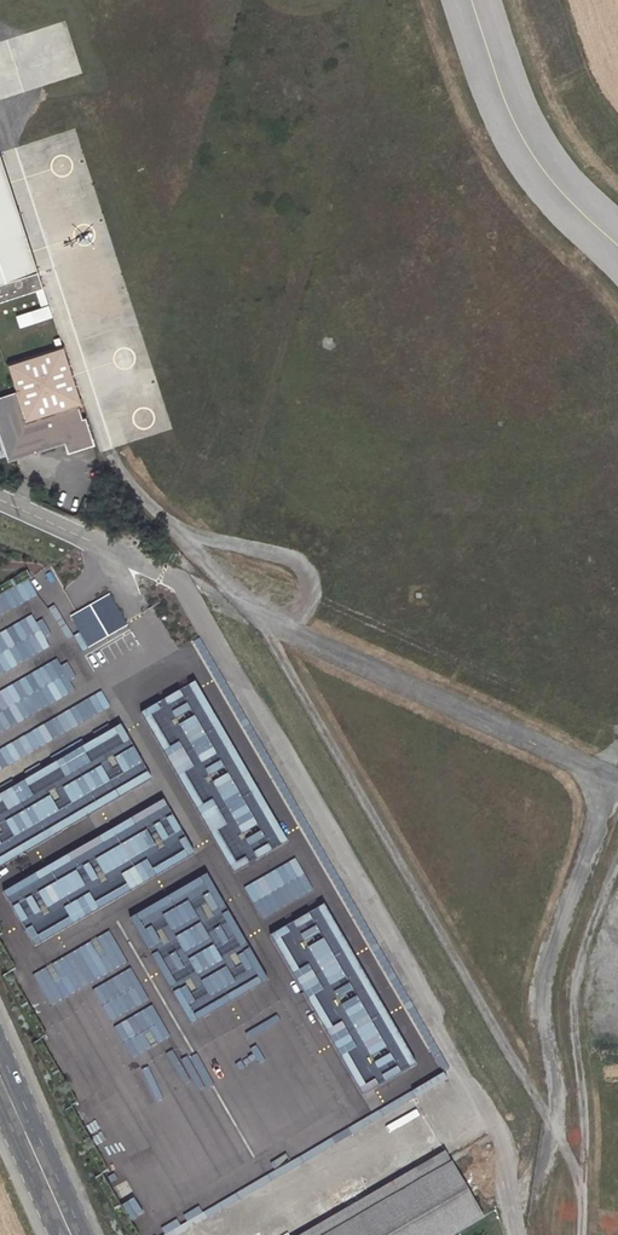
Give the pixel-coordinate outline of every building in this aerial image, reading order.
[(43,287),(44,287),(32,251),(9,182),(0,155),(0,301),(43,287)] [(52,319),(48,306),(16,317),(20,330),(52,319)] [(7,462),(64,444),(67,455),(94,445),(85,418),(82,419),(78,407),(81,406),(72,376),(62,346),(6,365),(16,393),(0,398),(0,441),(5,456),(7,462)] [(3,609),(15,602),(26,621),(35,616),(17,584),(0,593),(0,605),(3,609)] [(108,595),(72,616),(89,647),(126,626),(108,595)] [(32,677),(76,659),(69,644),(26,662),(32,677)] [(193,682),(139,712),(232,872),(283,842),(193,682)] [(0,796),(0,867),(147,777),(118,728),(0,796)] [(161,801),(1,895),(32,947),(191,852),(161,801)] [(206,876),(131,919),(192,1024),(267,981),(206,876)] [(321,904),(270,936),(362,1091),(410,1067),(321,904)] [(345,1126),(330,1097),(315,1104),(334,1141),(357,1129),(354,1122),(345,1126)] [(298,1234),(451,1234),(481,1218),(441,1151),(298,1234)]
